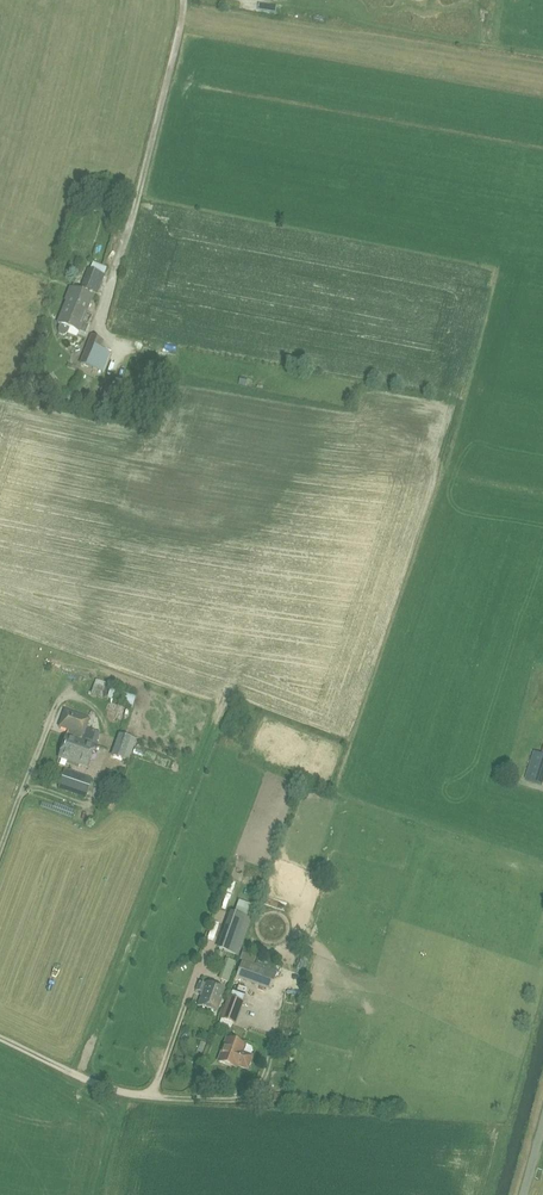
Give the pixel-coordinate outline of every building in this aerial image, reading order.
[(98,256),(100,244),(93,242),(90,255),(98,256)] [(97,294),(104,275),(88,268),(80,287),(97,294)] [(85,314),(92,297),(70,288),(65,300),(66,301),(64,306),(85,314)] [(60,324),(58,329),(58,331),(58,333),(60,335),(62,335),(64,335),(66,334),(67,333),(69,328),(85,334),(88,325),(82,323),(85,314),(64,306),(58,323),(60,324)] [(90,336),(79,364),(92,369),(102,372),(109,352),(100,349),(103,340),(90,336)] [(106,382),(101,395),(110,398),(115,386),(106,382)] [(94,676),(88,691),(101,696),(107,682),(94,676)] [(136,694),(111,686),(107,699),(132,707),(136,694)] [(66,735),(58,757),(86,767),(87,767),(88,767),(95,745),(96,745),(100,732),(86,727),(90,718),(64,709),(58,727),(68,730),(66,735)] [(136,740),(127,737),(123,748),(114,744),(111,755),(128,761),(136,740)] [(524,780),(541,785),(542,780),(542,754),(534,751),(524,780)] [(86,798),(92,779),(64,769),(58,789),(86,798)] [(238,956),(251,919),(230,911),(217,949),(238,956)] [(228,982),(235,962),(225,958),(218,979),(228,982)] [(235,978),(270,991),(277,972),(242,960),(235,978)] [(217,1012),(225,988),(206,981),(205,983),(198,981),(195,990),(202,993),(197,1005),(217,1012)] [(283,987),(282,996),(298,997),(299,988),(283,987)] [(228,996),(220,1019),(221,1019),(232,1023),(236,1024),(244,1002),(242,1001),(230,997),(228,996)] [(246,1045),(226,1037),(217,1062),(237,1069),(237,1067),(248,1071),(254,1055),(243,1051),(246,1045)]
